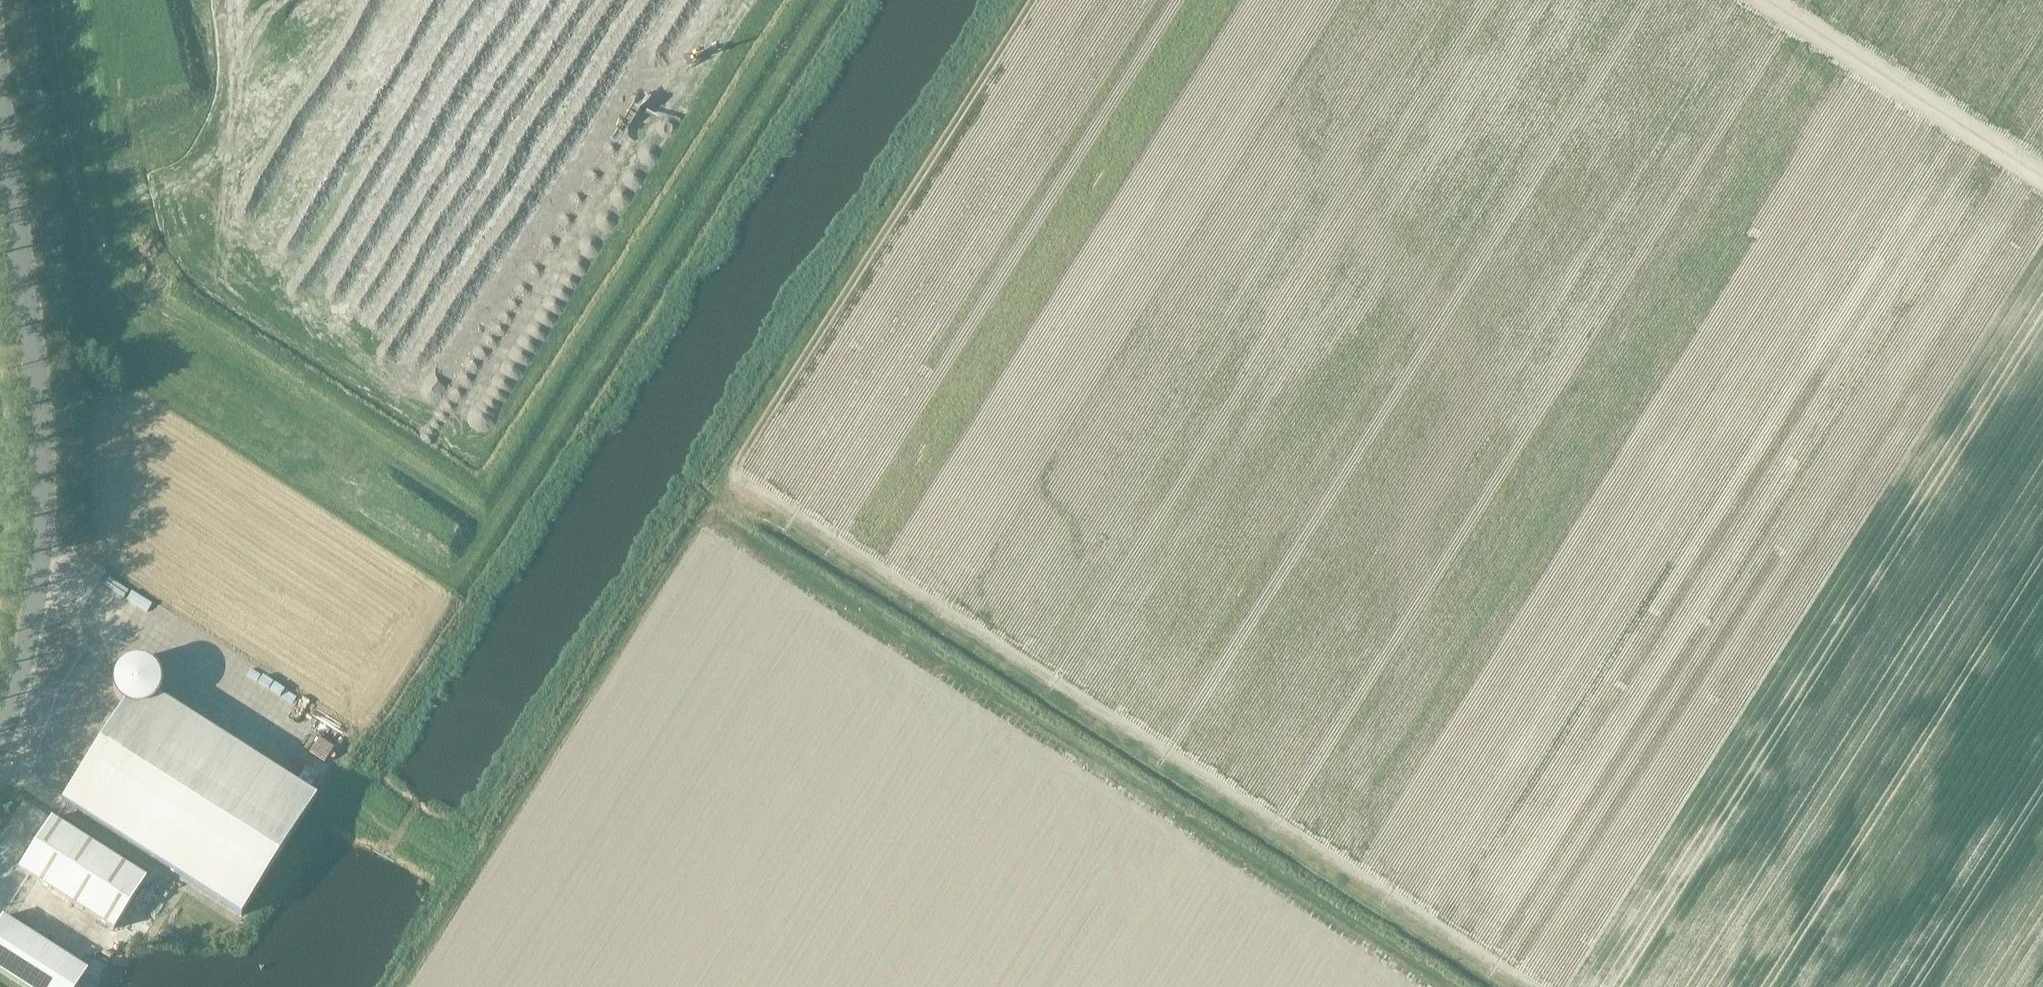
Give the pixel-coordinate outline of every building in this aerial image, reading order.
[(59,546),(53,556),(115,600),(122,591),(59,546)] [(55,695),(80,653),(71,648),(46,690),(55,695)] [(160,692),(162,688),(161,678),(160,674),(157,670),(154,666),(151,663),(146,661),(142,660),(137,659),(132,660),(128,662),(124,664),(120,667),(117,671),(115,675),(114,679),(113,684),(114,689),(115,693),(118,698),(121,701),(125,704),(63,801),(241,916),(317,798),(158,697),(160,692)] [(23,772),(43,784),(47,777),(27,765),(23,772)] [(52,819),(19,870),(114,930),(147,879),(52,819)] [(0,920),(0,971),(25,986),(78,986),(89,971),(3,916),(0,920)]
